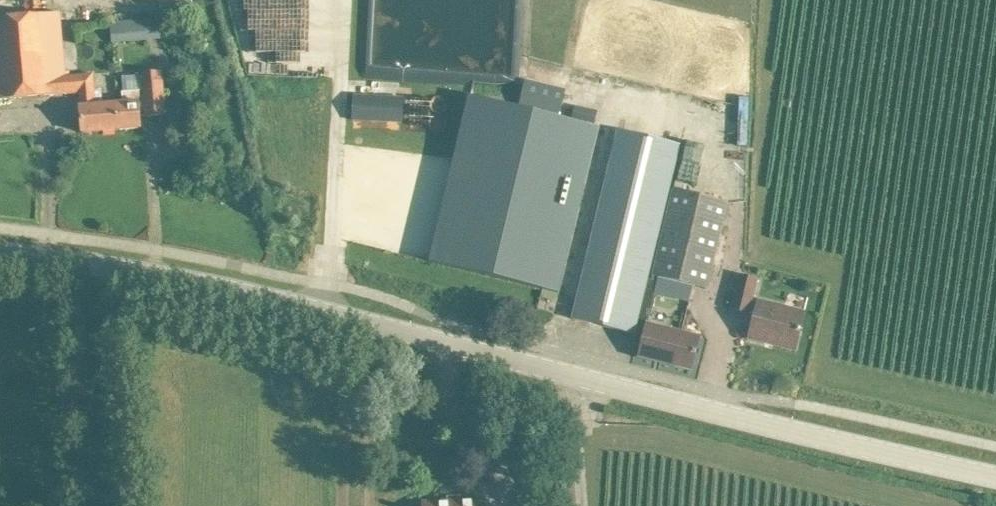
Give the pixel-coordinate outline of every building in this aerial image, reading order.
[(65,73),(64,73),(61,12),(0,17),(0,100),(67,94),(67,93),(65,73)] [(111,21),(112,43),(162,39),(160,17),(111,21)] [(123,103),(116,104),(117,130),(140,128),(139,116),(145,115),(145,116),(165,115),(162,71),(140,73),(142,90),(122,92),(123,103)] [(79,92),(81,107),(103,105),(102,90),(92,90),(91,72),(65,73),(67,93),(79,92)] [(527,84),(522,103),(557,111),(561,92),(527,84)] [(354,95),(353,120),(401,122),(402,98),(354,95)] [(598,127),(469,97),(430,262),(558,293),(560,286),(564,266),(583,188),(598,127)] [(103,105),(81,107),(80,107),(82,133),(117,130),(116,104),(103,105)] [(589,110),(587,121),(594,123),(597,112),(589,110)] [(572,319),(643,336),(646,325),(648,325),(658,281),(647,279),(659,232),(662,232),(672,189),(682,145),(619,130),(572,319)] [(728,203),(672,189),(662,232),(652,275),(707,288),(728,203)] [(731,308),(748,313),(757,280),(740,275),(731,308)] [(748,338),(765,342),(766,338),(796,346),(804,313),(758,301),(748,338)] [(646,325),(643,336),(639,356),(691,369),(699,337),(680,333),(648,325),(646,325)]
